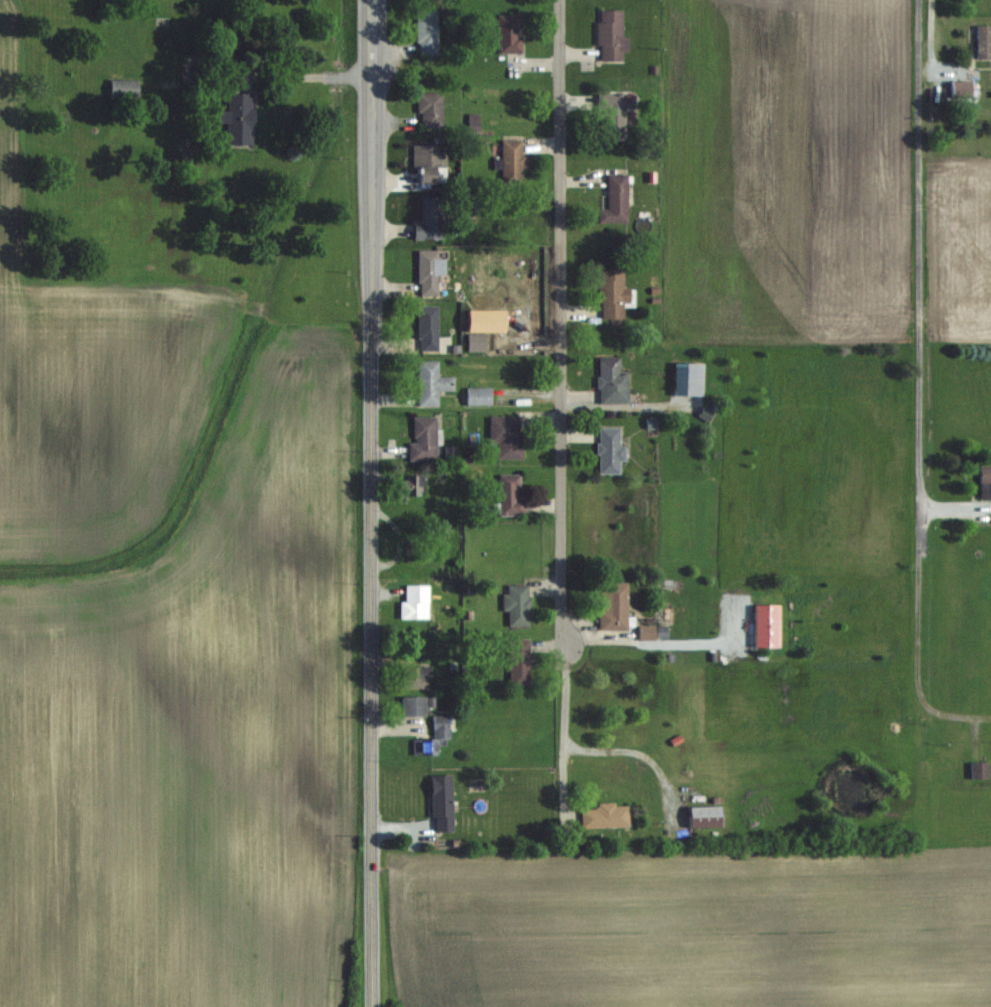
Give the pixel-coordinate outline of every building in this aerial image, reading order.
[(438,55),(438,9),(416,9),(416,55),(438,55)] [(623,37),(624,11),(599,10),(599,61),(626,61),(626,37),(623,37)] [(498,15),(498,54),(522,54),(522,15),(498,15)] [(977,25),(977,59),(990,59),(990,25),(977,25)] [(110,97),(137,97),(137,80),(110,80),(110,97)] [(972,97),(972,80),(951,81),(951,97),(972,97)] [(227,145),(253,145),(253,92),(228,92),(228,110),(219,110),(219,123),(227,123),(227,145)] [(418,92),(418,127),(443,127),(443,92),(418,92)] [(602,96),(602,140),(626,140),(626,108),(633,108),(633,95),(602,96)] [(525,140),(503,140),(503,185),(525,185),(525,140)] [(414,145),(415,183),(443,183),(443,144),(414,145)] [(628,175),(608,175),(608,210),(599,210),(599,224),(628,224),(628,175)] [(443,240),(443,197),(422,197),(422,222),(414,222),(414,240),(443,240)] [(438,296),(438,250),(418,250),(418,296),(438,296)] [(624,290),(624,269),(599,269),(600,321),(624,320),(624,307),(635,307),(635,289),(624,290)] [(438,351),(438,306),(418,306),(418,351),(438,351)] [(487,334),(468,334),(468,352),(487,352),(487,334)] [(628,373),(619,373),(619,358),(599,358),(599,404),(628,404),(628,373)] [(418,407),(439,407),(439,391),(455,391),(455,377),(438,377),(438,362),(418,362),(418,407)] [(704,364),(674,364),(674,397),(704,397),(704,364)] [(490,388),(467,388),(467,404),(490,404),(490,388)] [(409,442),(409,460),(437,460),(437,417),(414,417),(414,442),(409,442)] [(490,417),(489,443),(498,443),(498,459),(520,459),(521,417),(490,417)] [(626,461),(626,447),(621,447),(621,428),(599,428),(599,474),(621,474),(621,461),(626,461)] [(981,484),(989,484),(989,492),(990,492),(990,450),(989,450),(989,465),(981,465),(981,484)] [(500,515),(525,515),(525,497),(520,497),(520,474),(500,474),(500,515)] [(396,496),(422,496),(422,476),(396,476),(396,496)] [(628,583),(599,583),(599,630),(628,630),(628,583)] [(528,625),(528,585),(504,585),(504,610),(508,610),(508,625),(528,625)] [(405,586),(405,602),(400,602),(400,619),(429,619),(429,586),(405,586)] [(639,639),(667,639),(667,626),(639,626),(639,639)] [(509,638),(509,684),(530,684),(530,638),(509,638)] [(402,667),(402,688),(429,688),(429,667),(402,667)] [(402,716),(425,716),(425,697),(402,697),(402,716)] [(413,755),(437,755),(437,744),(448,744),(448,715),(434,715),(434,738),(413,738),(413,755)] [(971,779),(989,779),(989,762),(971,762),(971,779)] [(431,775),(432,832),(453,831),(451,775),(431,775)] [(627,827),(627,805),(596,805),(596,809),(582,809),(582,827),(627,827)] [(720,807),(689,807),(689,828),(720,828),(720,807)]
